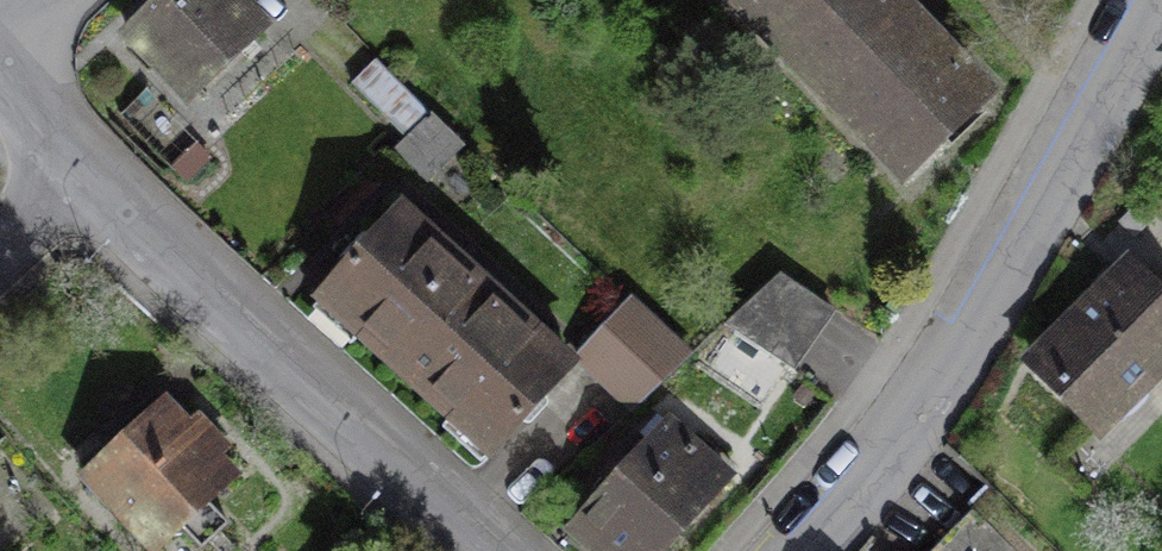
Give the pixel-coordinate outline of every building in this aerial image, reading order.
[(264,0),(190,0),(146,41),(218,123),(306,49),(264,0)] [(874,0),(737,0),(933,188),(1001,119),(874,0)] [(474,160),(390,78),(358,112),(442,193),(474,160)] [(603,373),(426,213),(334,314),(513,472),(603,373)] [(1133,264),(1041,353),(1111,430),(1161,383),(1161,291),(1133,264)] [(855,322),(794,279),(753,336),(814,380),(855,322)] [(638,418),(690,362),(655,329),(602,385),(638,418)] [(177,405),(95,488),(160,550),(216,550),(270,496),(177,405)] [(675,428),(576,532),(596,550),(704,550),(752,501),(675,428)] [(0,505),(0,550),(2,550),(24,531),(0,505)] [(982,524),(960,550),(1015,550),(982,524)]
